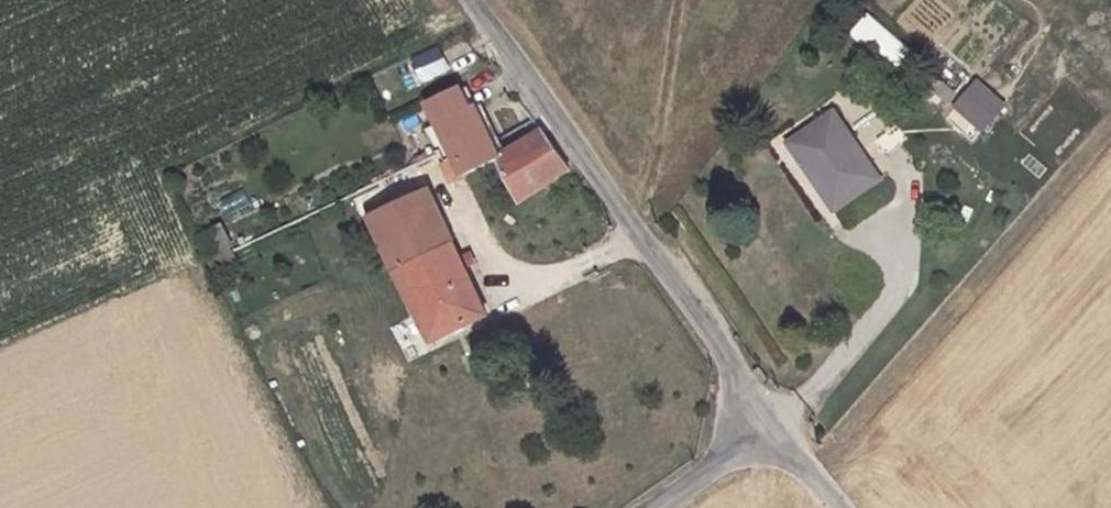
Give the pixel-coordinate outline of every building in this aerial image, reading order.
[(411,62),(421,82),(448,69),(438,48),(411,62)] [(979,134),(1005,105),(974,78),(948,107),(979,134)] [(502,156),(507,154),(481,100),(488,97),(480,79),(430,102),(440,123),(428,129),(439,149),(445,147),(454,163),(461,160),(468,178),(502,156)] [(883,171),(838,102),(795,133),(839,200),(883,171)] [(546,128),(507,154),(502,156),(528,202),(548,186),(574,167),(546,128)] [(372,220),(432,350),(489,323),(429,195),(372,220)] [(220,224),(199,233),(215,271),(236,263),(220,224)] [(410,320),(390,329),(407,363),(426,353),(410,320)] [(768,474),(767,462),(757,463),(751,465),(754,476),(768,474)]
